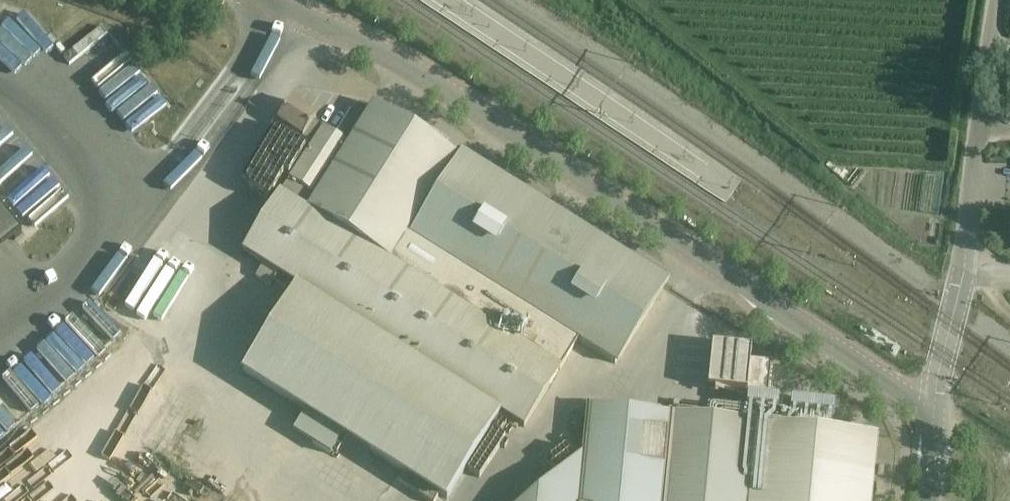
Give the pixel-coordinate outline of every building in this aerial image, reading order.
[(244,252),(297,286),(243,371),(447,499),(501,414),(524,428),(579,341),(615,364),(668,282),(459,150),(456,155),(374,104),(365,119),(352,111),(337,135),(324,127),(324,128),(313,122),(316,117),(291,101),(277,121),(301,137),(296,146),(307,153),(244,252)] [(23,235),(0,207),(0,254),(23,235)] [(713,347),(708,387),(768,393),(771,364),(750,362),(751,351),(713,347)] [(876,495),(877,484),(878,475),(879,465),(881,436),(589,407),(584,454),(527,500),(875,500),(876,495)] [(842,409),(841,417),(864,419),(865,411),(842,409)] [(198,479),(231,500),(270,500),(297,460),(255,433),(246,447),(227,434),(198,479)]
